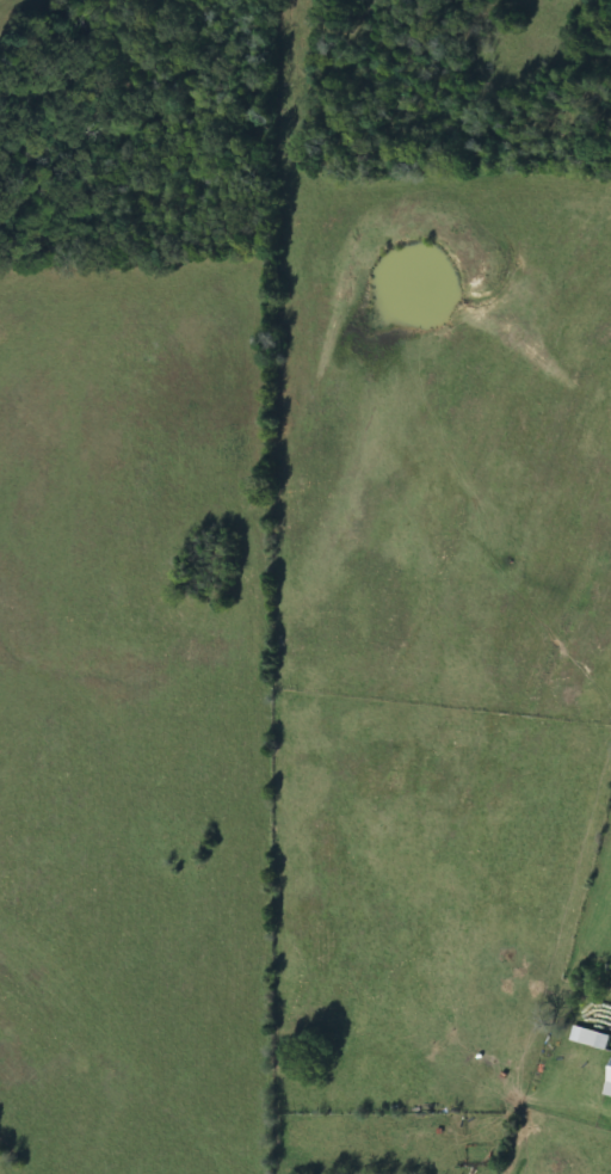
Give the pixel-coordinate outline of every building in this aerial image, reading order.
[(610,1053),(610,1037),(577,1028),(573,1043),(610,1053)]
